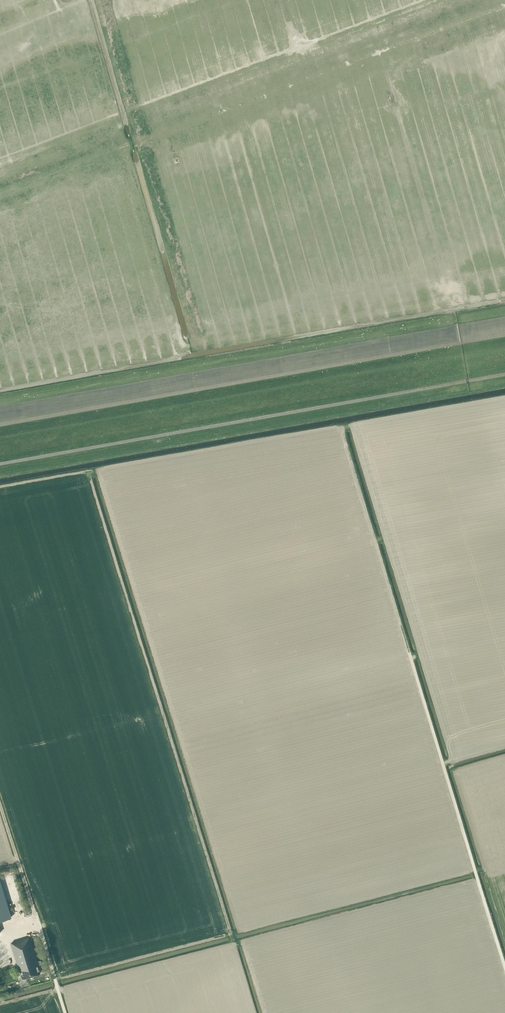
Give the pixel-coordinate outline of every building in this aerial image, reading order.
[(10,917),(0,885),(0,920),(10,917)] [(39,972),(37,965),(41,963),(40,960),(36,962),(36,961),(29,937),(10,943),(21,977),(22,979),(40,973),(39,972)]
